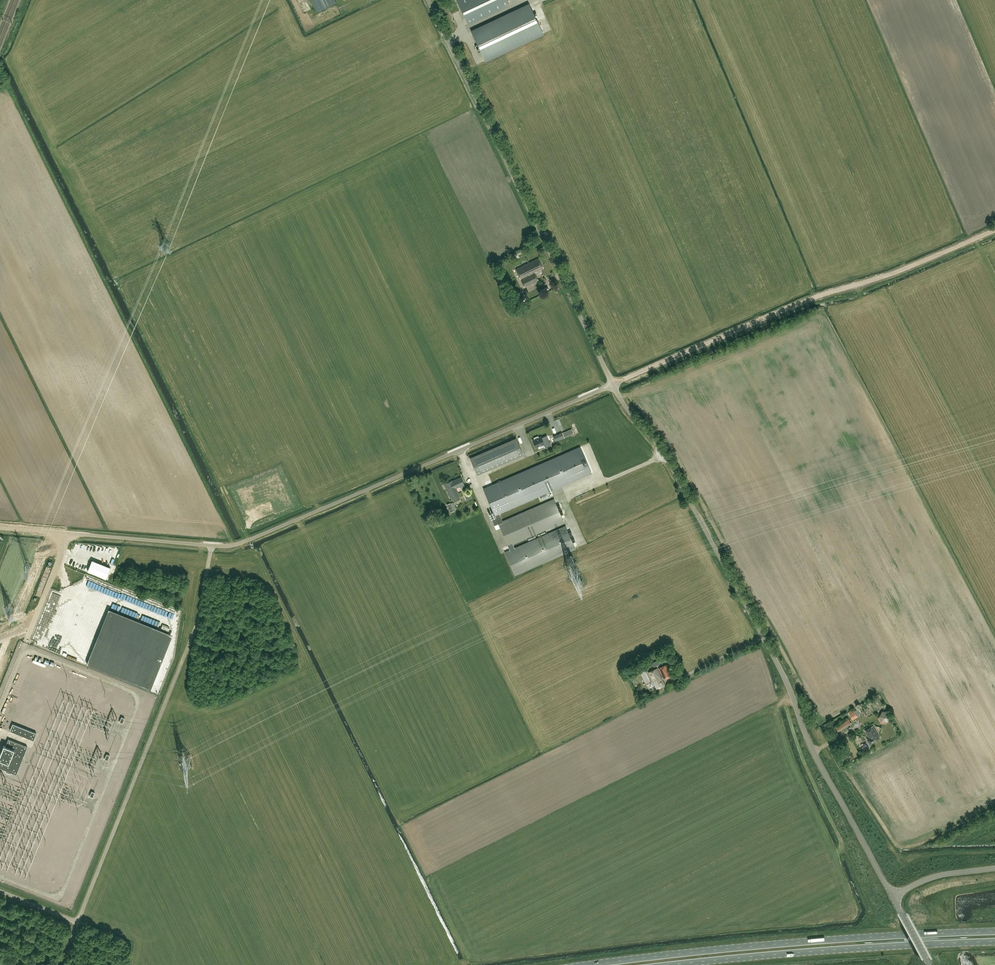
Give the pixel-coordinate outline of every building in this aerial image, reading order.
[(337,3),(335,0),(311,0),(317,12),(337,3)] [(509,4),(506,0),(456,0),(468,24),(509,4)] [(529,4),(471,31),(485,61),(543,34),(529,4)] [(538,281),(534,273),(543,268),(538,258),(515,269),(524,288),(538,281)] [(518,283),(515,277),(509,280),(512,286),(518,283)] [(564,437),(574,433),(572,429),(562,433),(564,437)] [(534,439),(533,440),(536,447),(544,444),(545,448),(551,445),(551,444),(550,445),(546,436),(547,436),(547,435),(542,437),(541,436),(539,437),(538,436),(534,438),(534,439)] [(516,438),(470,458),(478,475),(523,455),(516,438)] [(580,447),(483,489),(495,515),(499,513),(591,473),(580,447)] [(460,497),(456,488),(465,485),(461,476),(453,480),(452,480),(444,483),(450,497),(452,497),(453,500),(460,497)] [(496,517),(492,519),(494,525),(496,529),(500,527),(508,546),(512,544),(512,543),(563,521),(554,499),(503,521),(499,513),(495,515),(496,517)] [(510,550),(505,552),(515,575),(568,552),(575,548),(568,532),(565,526),(514,548),(512,544),(508,546),(510,550)] [(173,634),(169,633),(109,609),(87,664),(147,688),(151,689),(159,668),(164,656),(173,634)] [(667,665),(658,669),(662,675),(663,678),(663,679),(672,675),(667,665)] [(657,669),(649,672),(656,689),(664,685),(665,685),(663,679),(663,678),(662,675),(661,675),(657,668),(657,669)] [(872,704),(864,708),(867,715),(875,712),(872,704)] [(854,710),(854,709),(849,712),(853,719),(858,717),(857,716),(861,714),(858,708),(854,710)] [(883,711),(880,716),(882,721),(888,721),(890,717),(888,712),(883,711)] [(849,719),(836,727),(838,732),(851,724),(849,719)] [(37,733),(13,723),(10,731),(34,740),(37,733)] [(865,731),(870,738),(868,740),(870,744),(880,738),(873,726),(865,731)] [(27,747),(8,739),(6,746),(4,745),(0,755),(0,759),(0,760),(0,768),(5,770),(5,771),(6,772),(10,774),(12,773),(12,772),(16,774),(27,747)]
